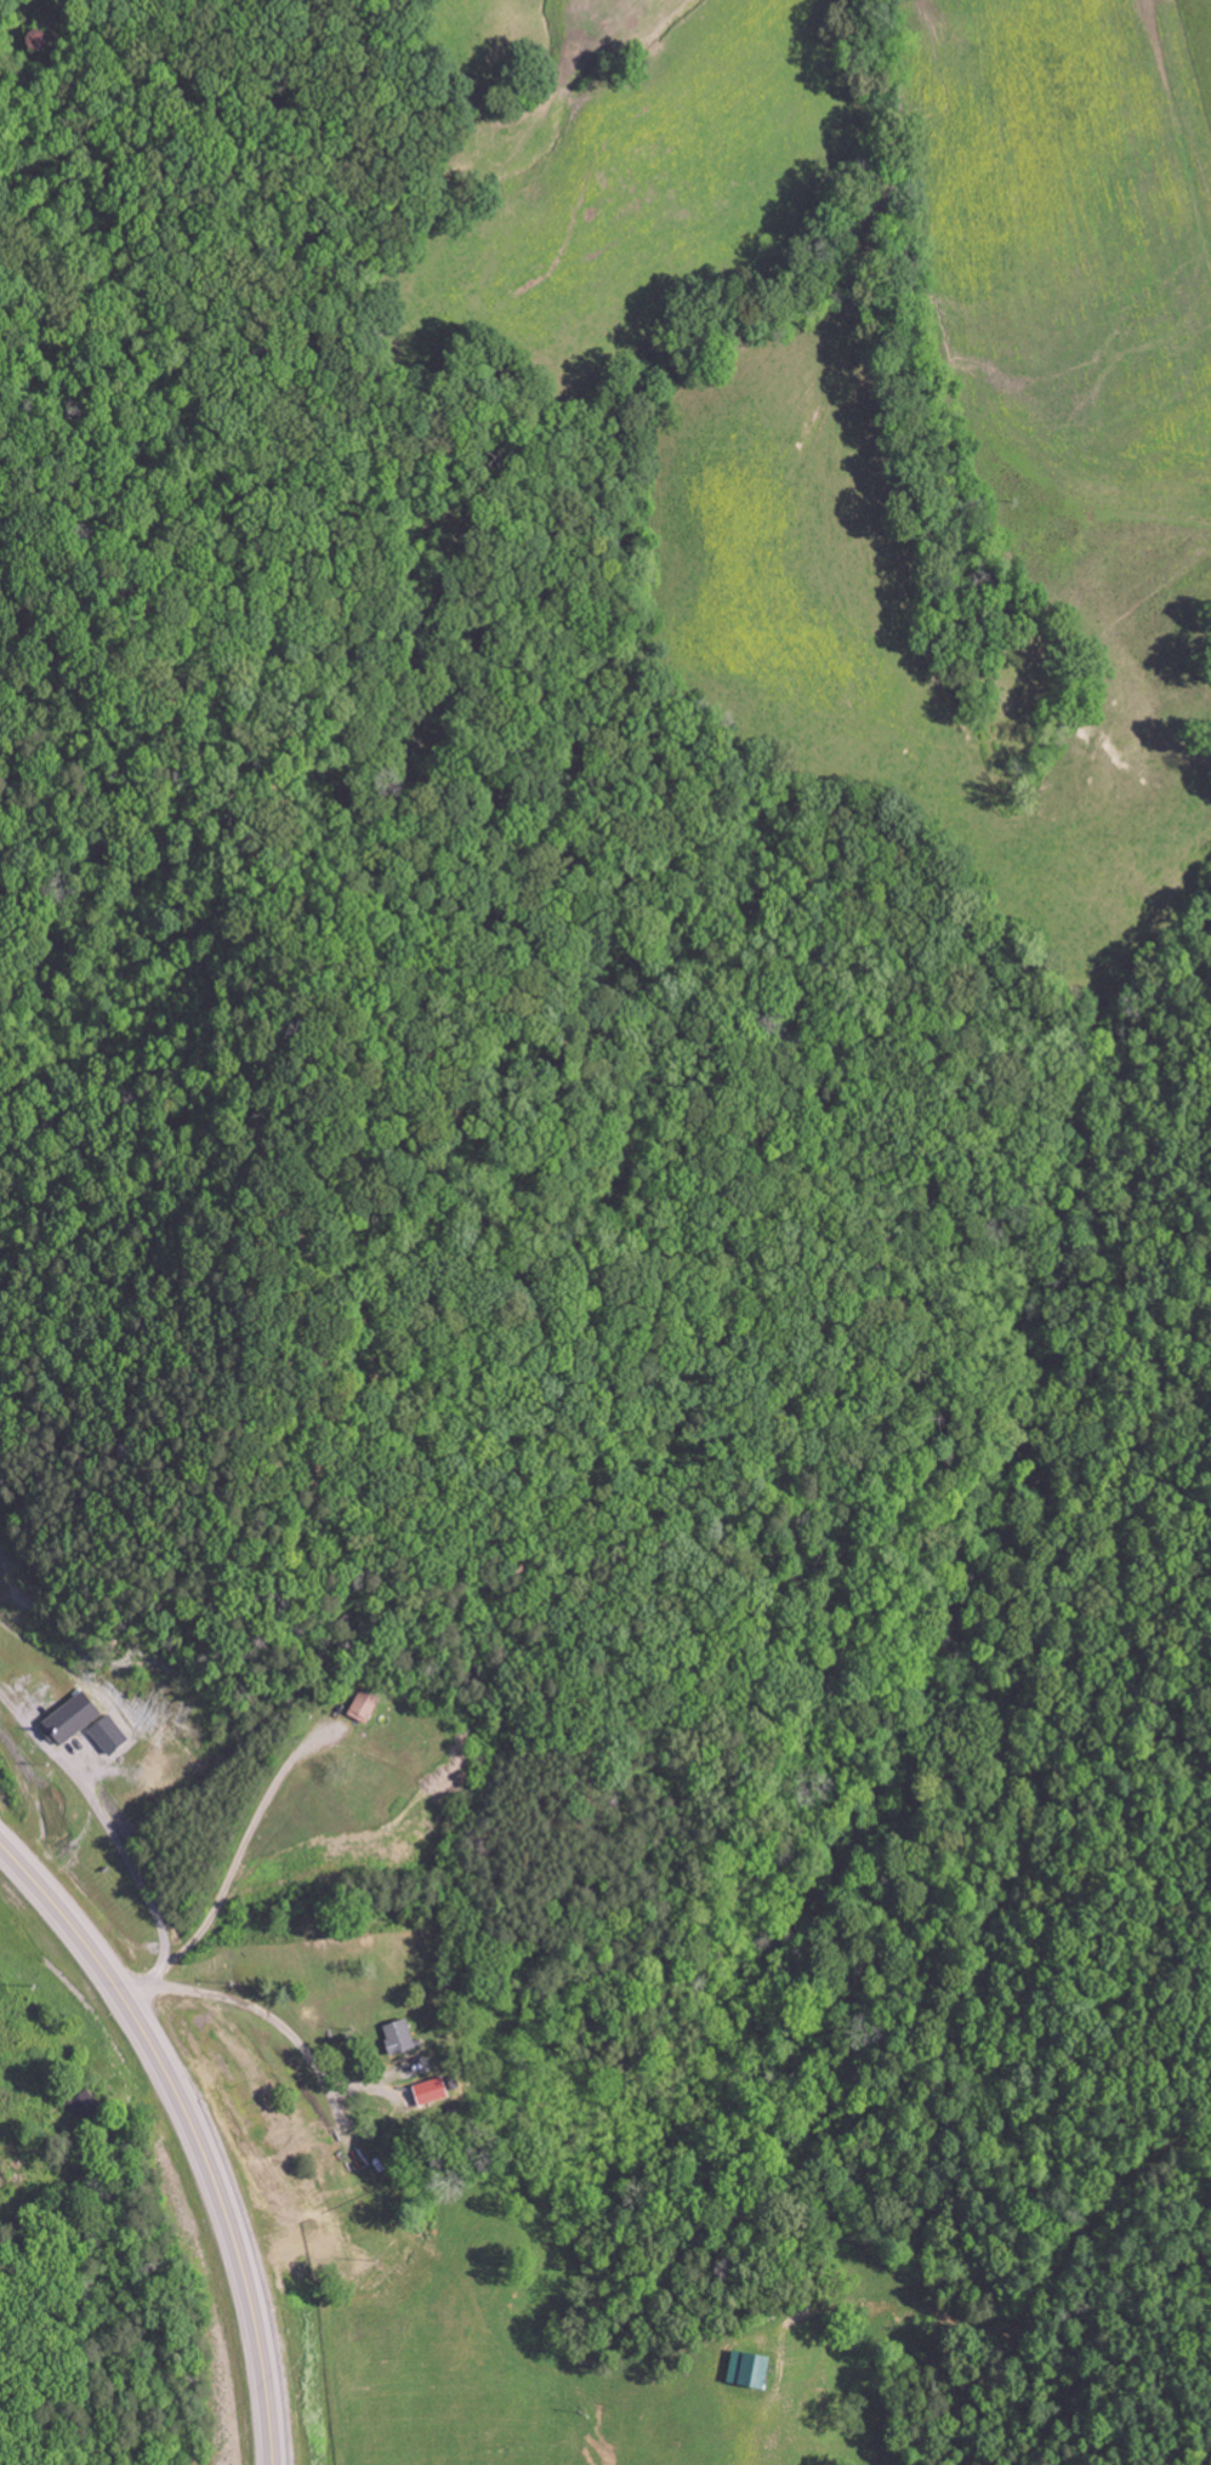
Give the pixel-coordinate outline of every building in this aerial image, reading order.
[(47,1721),(67,1744),(105,1711),(85,1687),(47,1721)] [(132,1739),(112,1712),(90,1728),(111,1755),(132,1739)] [(421,2046),(410,2017),(385,2026),(396,2055),(421,2046)] [(424,2106),(454,2096),(447,2075),(417,2085),(424,2106)] [(778,2357),(738,2349),(731,2381),(771,2389),(778,2357)]
